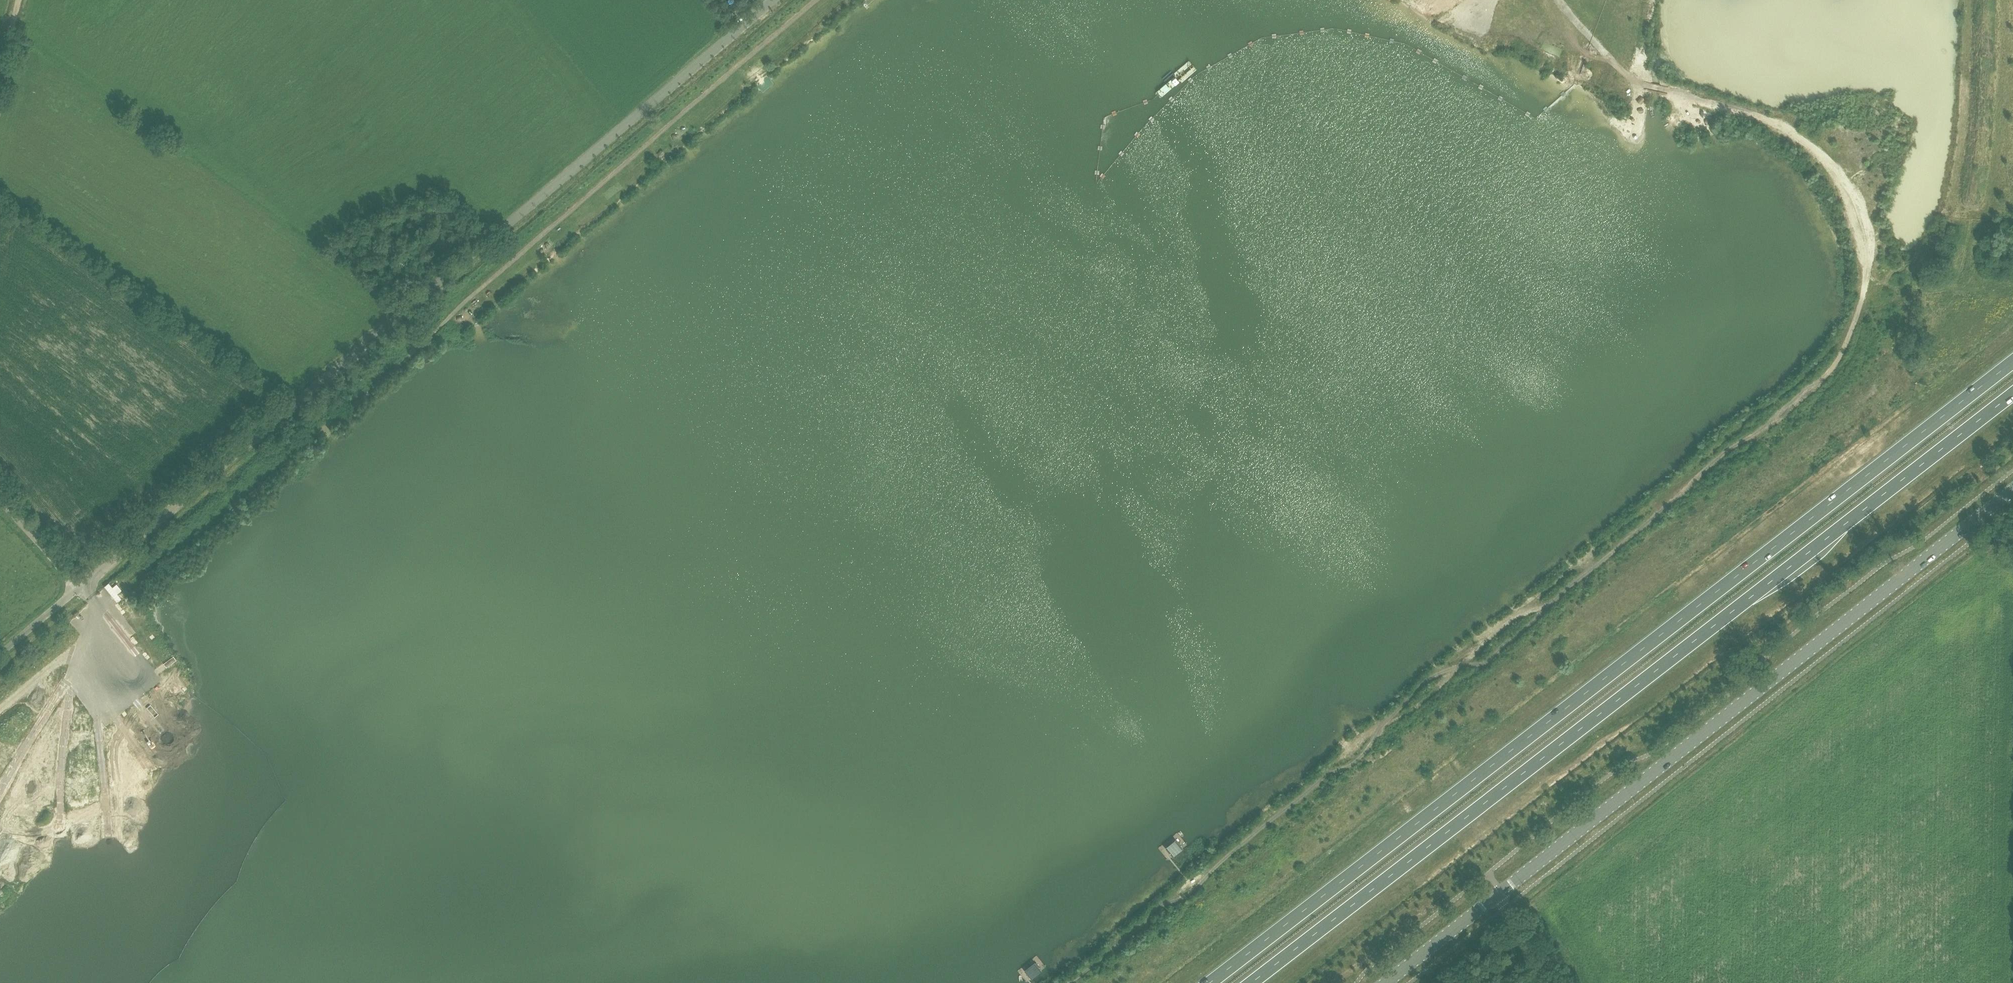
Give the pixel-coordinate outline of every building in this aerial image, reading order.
[(109,582),(104,586),(117,601),(121,598),(109,582)] [(1834,628),(1845,621),(1843,617),(1831,623),(1834,628)] [(1401,786),(1391,790),(1394,797),(1404,793),(1401,786)]
